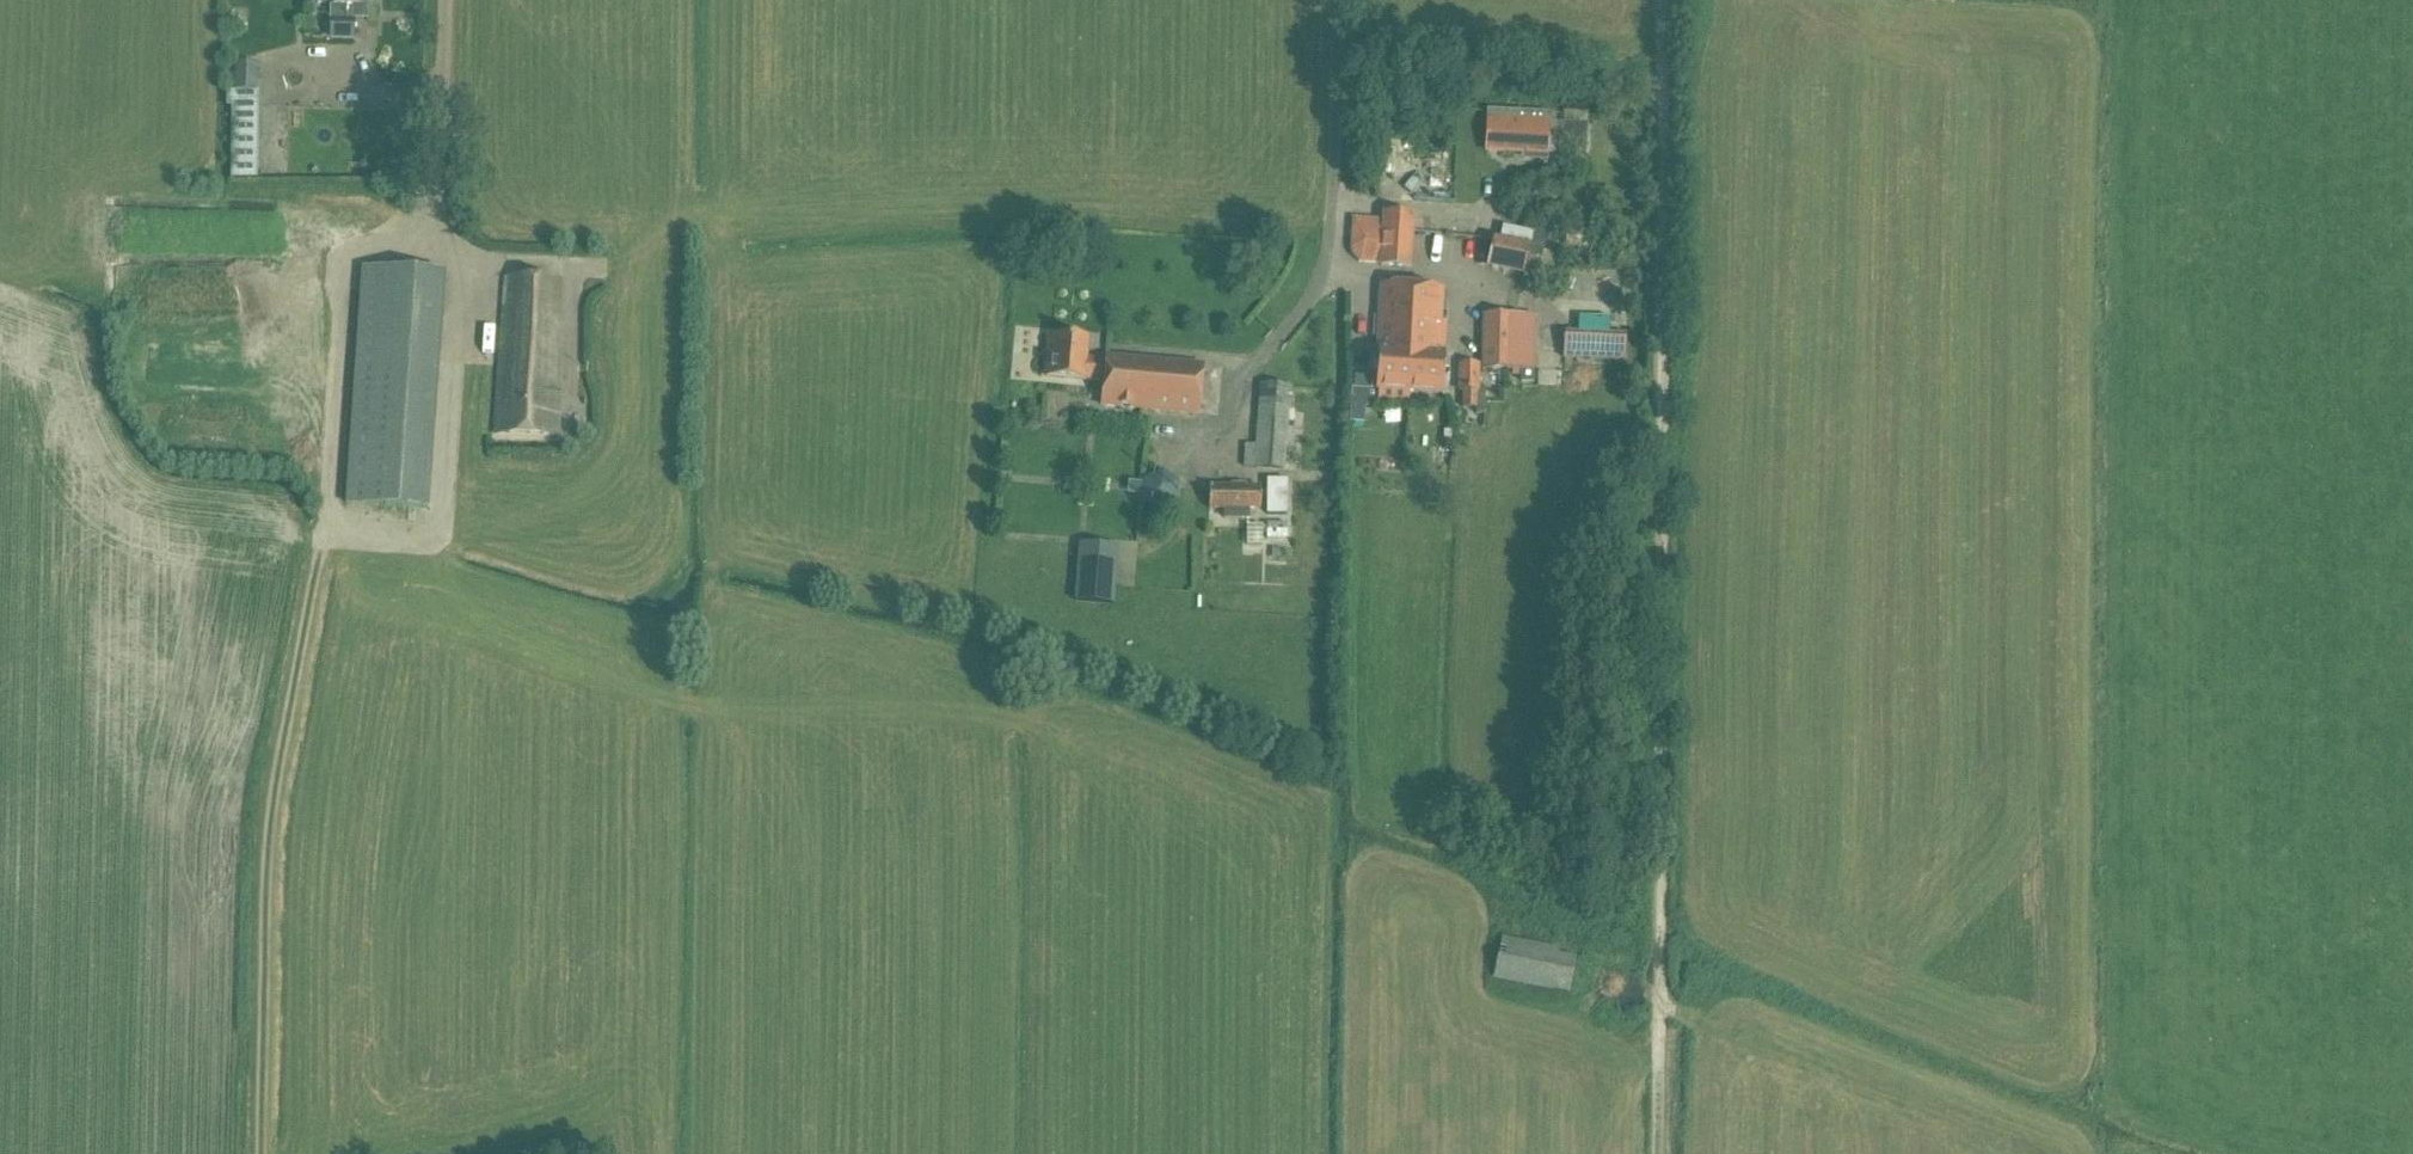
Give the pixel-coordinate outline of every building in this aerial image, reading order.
[(311,3),(330,3),(330,8),(331,8),(330,30),(329,30),(329,39),(364,39),(365,7),(371,8),(371,0),(311,0),(311,3)] [(259,67),(235,65),(233,93),(258,95),(259,67)] [(259,96),(227,96),(226,181),(258,183),(259,96)] [(1550,122),(1487,120),(1485,153),(1548,156),(1550,122)] [(1572,137),(1586,137),(1587,125),(1563,124),(1562,136),(1572,137)] [(1381,158),(1384,182),(1416,179),(1413,154),(1381,158)] [(419,167),(392,172),(394,182),(421,176),(419,167)] [(1434,220),(1470,221),(1471,203),(1434,202),(1434,220)] [(1356,263),(1359,264),(1379,265),(1379,267),(1412,269),(1415,216),(1382,214),(1381,221),(1353,219),(1351,254),(1351,255),(1351,256),(1351,257),(1352,258),(1353,259),(1353,260),(1354,261),(1355,262),(1356,262),(1356,263)] [(1530,247),(1528,257),(1546,261),(1552,233),(1524,227),(1523,233),(1503,228),(1500,241),(1530,247)] [(1530,247),(1500,241),(1492,240),(1486,270),(1524,278),(1528,257),(1530,247)] [(444,275),(363,268),(345,501),(427,508),(444,275)] [(562,282),(506,279),(494,434),(557,437),(562,282)] [(1446,355),(1439,354),(1442,290),(1382,287),(1379,350),(1377,350),(1375,392),(1350,390),(1348,425),(1361,425),(1362,413),(1375,406),(1406,408),(1406,394),(1443,396),(1446,355)] [(1535,317),(1483,316),(1482,371),(1534,372),(1535,317)] [(1608,354),(1609,335),(1567,333),(1566,353),(1608,354)] [(1609,335),(1608,354),(1628,355),(1629,335),(1609,335)] [(1203,367),(1105,358),(1105,362),(1087,361),(1088,340),(1048,336),(1044,379),(1103,385),(1100,407),(1198,415),(1203,367)] [(1458,392),(1463,392),(1480,393),(1480,391),(1481,365),(1459,365),(1458,392)] [(1480,393),(1463,392),(1462,410),(1477,410),(1477,415),(1485,415),(1486,391),(1480,391),(1480,393)] [(1290,401),(1260,399),(1257,446),(1245,445),(1243,469),(1285,472),(1290,401)] [(1141,497),(1141,503),(1158,515),(1177,507),(1180,486),(1163,473),(1143,482),(1143,486),(1141,497)] [(1290,482),(1269,481),(1268,516),(1288,517),(1290,482)] [(1260,490),(1209,489),(1209,512),(1224,512),(1224,521),(1248,521),(1248,512),(1260,513),(1260,490)] [(1235,527),(1234,550),(1252,550),(1253,527),(1235,527)] [(1119,547),(1078,544),(1074,604),(1114,607),(1119,547)] [(1561,950),(1501,938),(1492,981),(1569,996),(1576,959),(1560,956),(1561,950)]
